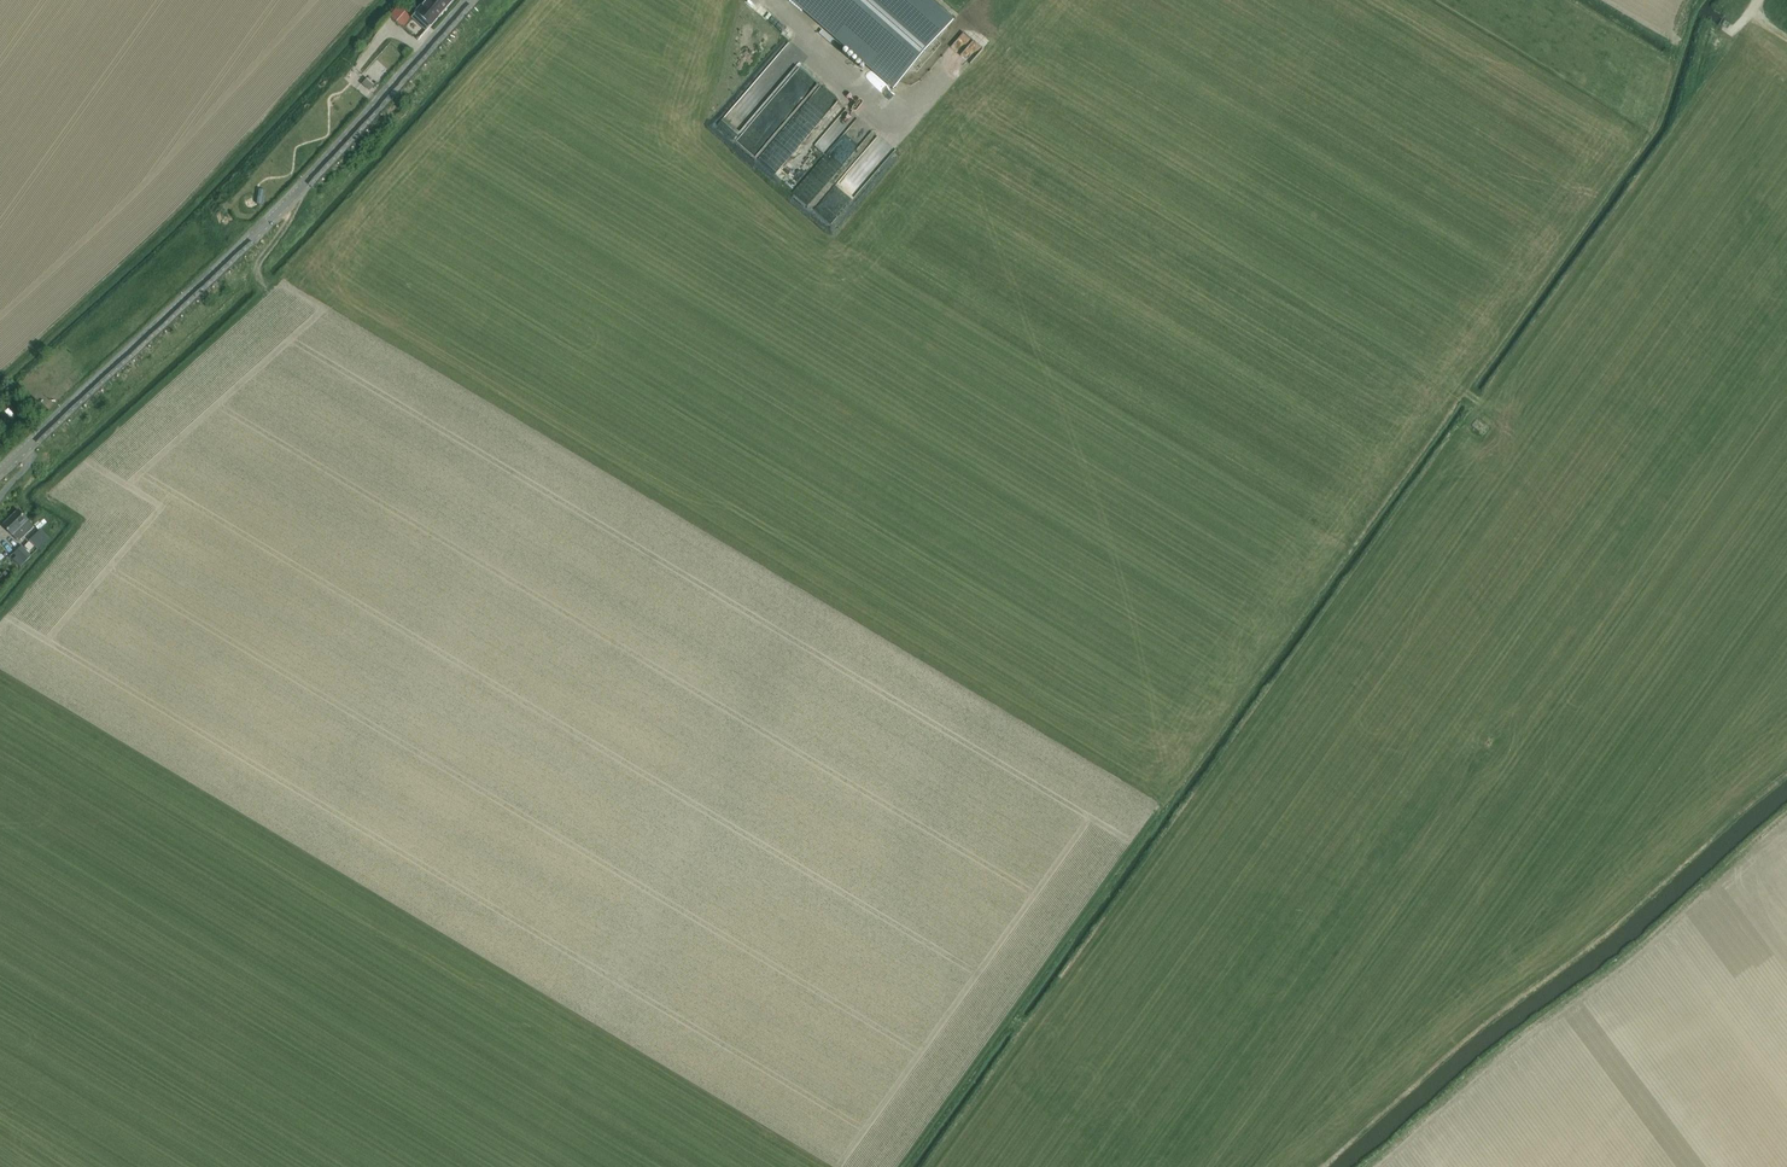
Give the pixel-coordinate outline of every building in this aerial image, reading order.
[(450,0),(431,0),(429,3),(426,0),(424,0),(413,13),(429,26),(450,0)] [(952,21),(927,0),(795,0),(894,87),(952,21)] [(960,36),(968,41),(979,24),(972,19),(960,36)] [(795,107),(764,145),(795,170),(806,155),(815,162),(825,149),(814,140),(822,129),(795,107)] [(21,538),(34,526),(19,510),(3,524),(17,539),(19,536),(21,538)] [(38,549),(49,537),(40,529),(29,540),(38,549)] [(23,564),(32,555),(21,545),(13,553),(23,564)]
